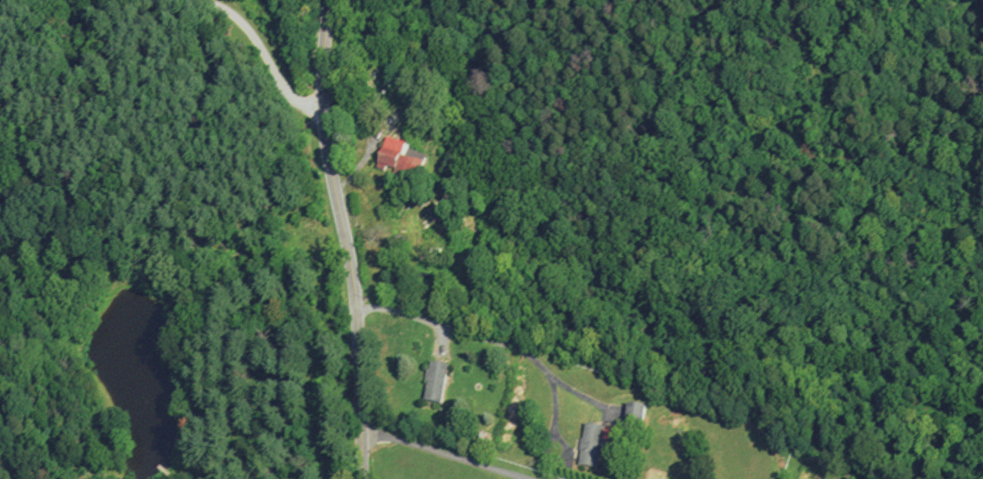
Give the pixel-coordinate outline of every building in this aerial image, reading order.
[(410,148),(386,140),(376,170),(420,185),(426,167),(405,161),(410,148)] [(447,364),(441,400),(421,397),(427,360),(447,364)] [(625,399),(622,424),(641,427),(645,402),(625,399)] [(584,420),(577,460),(597,464),(604,424),(584,420)]
